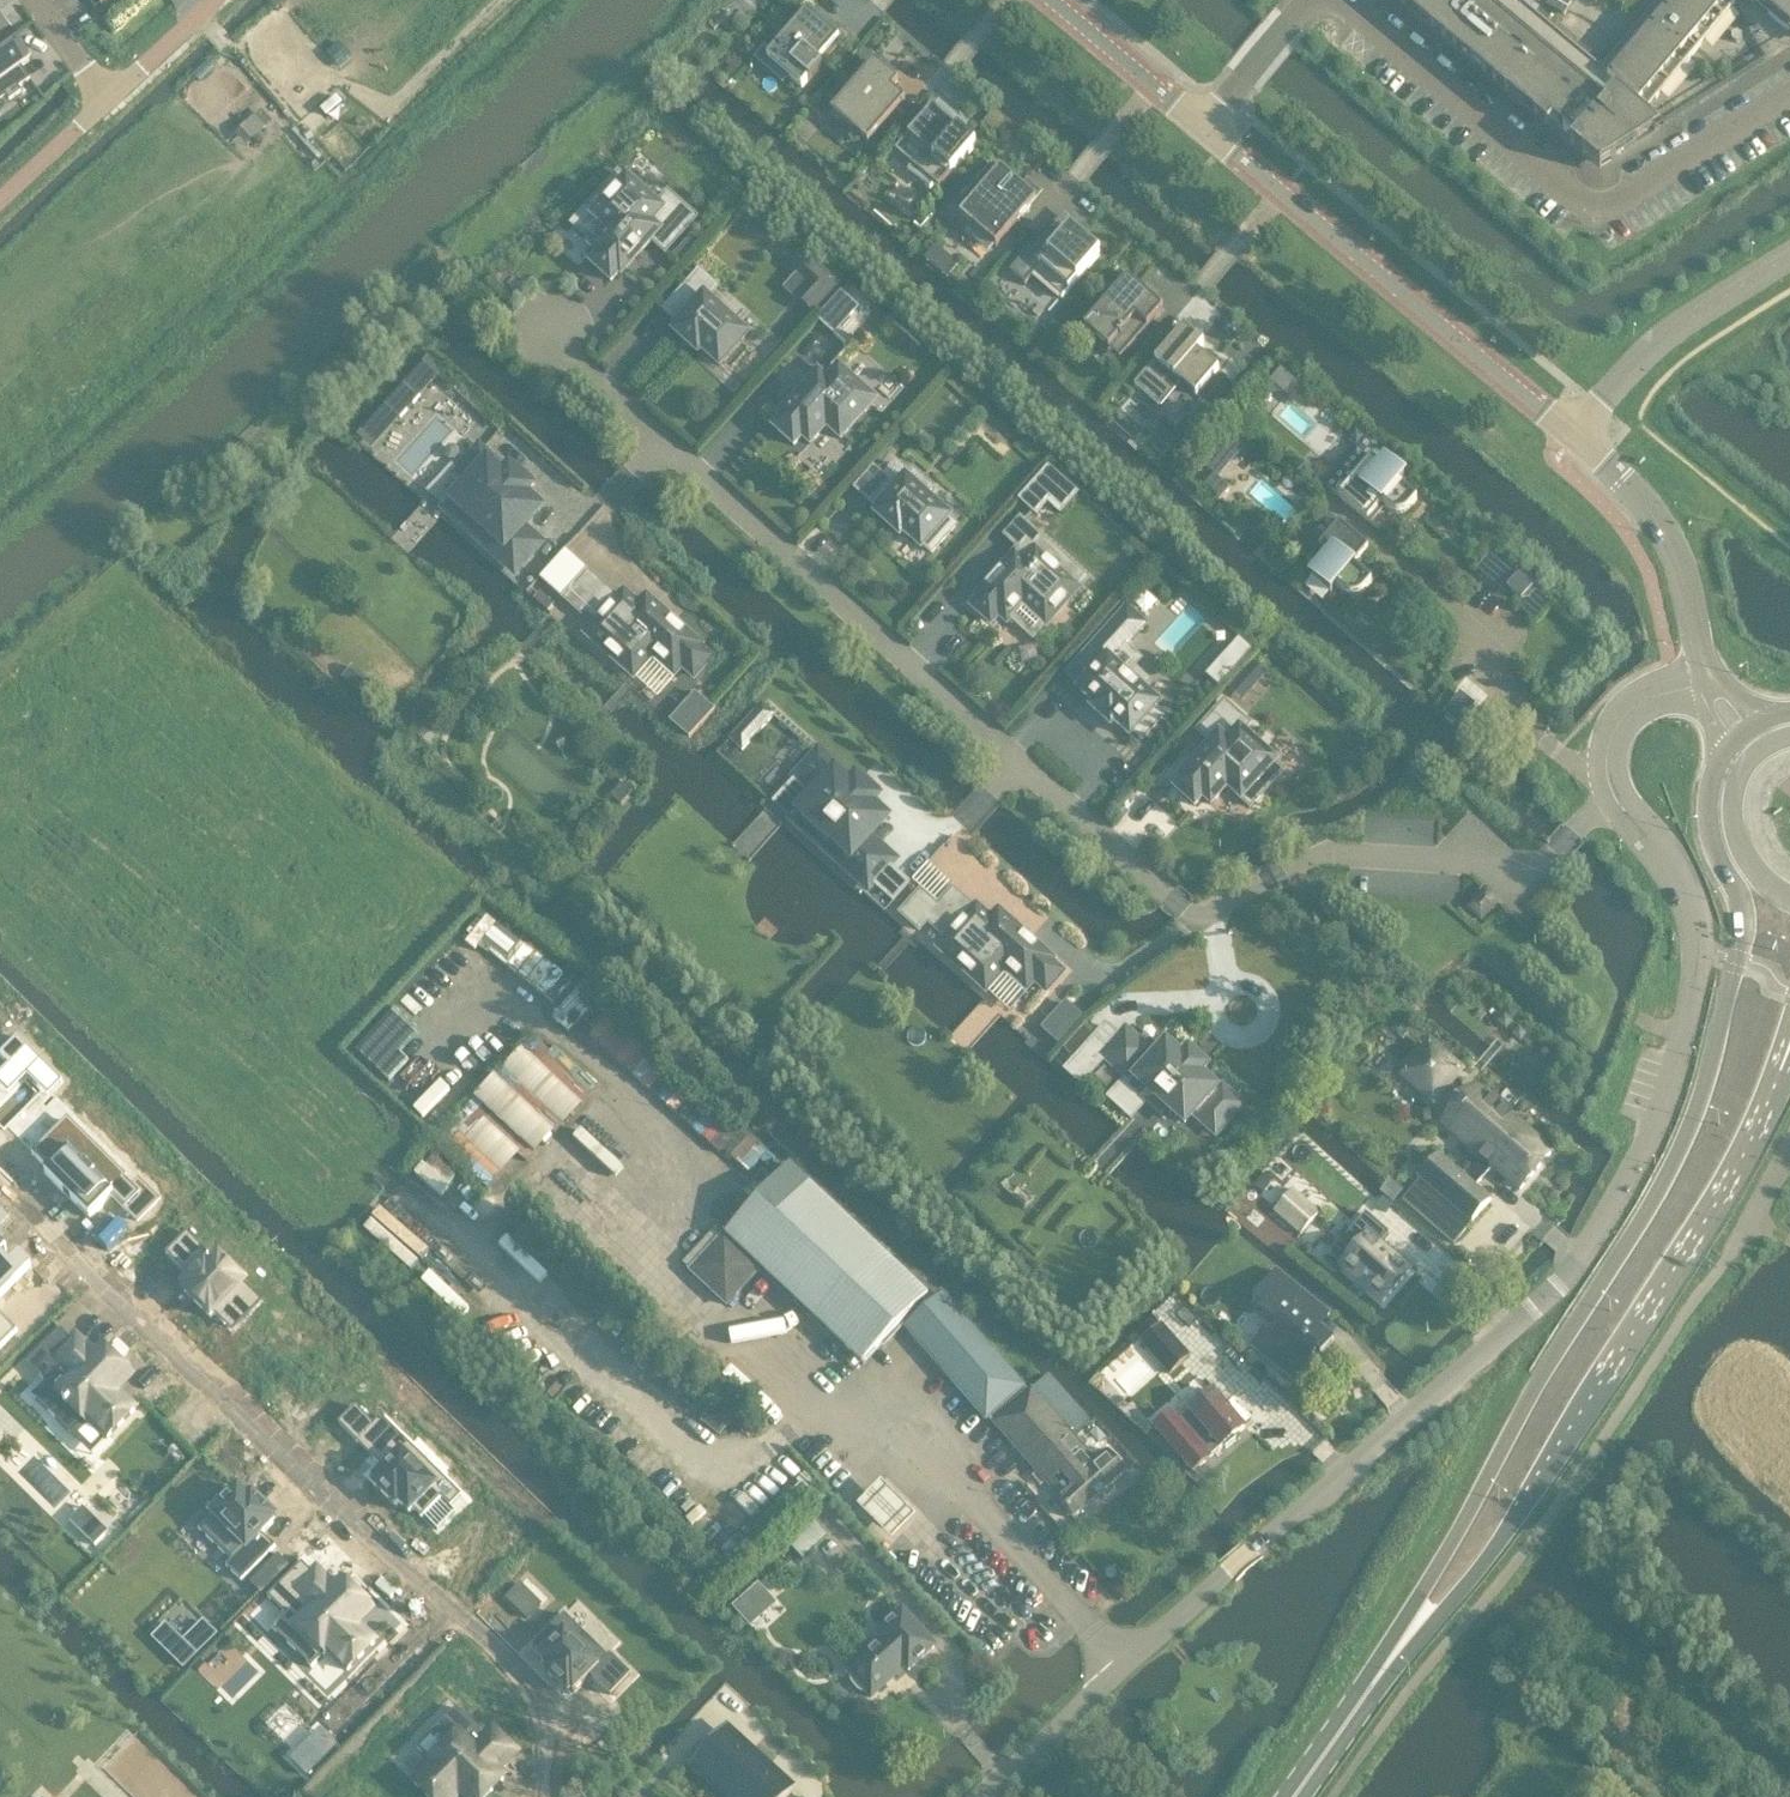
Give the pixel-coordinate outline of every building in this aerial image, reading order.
[(1600,174),(1661,136),(1640,119),(1740,0),(1662,0),(1601,72),(1515,0),(1392,0),(1600,174)] [(1564,16),(1573,0),(1551,0),(1547,7),(1564,16)] [(1789,35),(1789,0),(1749,0),(1789,35)] [(844,35),(842,33),(841,35),(811,9),(792,32),(791,31),(772,54),(764,47),(753,60),(783,86),(789,79),(803,90),(815,77),(844,44),(839,40),(844,35)] [(13,39),(0,21),(0,49),(13,39)] [(13,39),(0,49),(0,103),(7,98),(10,102),(22,94),(19,90),(31,81),(22,68),(30,63),(13,39)] [(896,112),(883,101),(899,83),(875,63),(866,74),(858,67),(830,100),(838,106),(831,114),(868,145),(896,112)] [(976,147),(949,124),(945,129),(928,114),(895,152),(913,167),(908,173),(930,192),(935,187),(939,190),(976,147)] [(993,164),(954,210),(961,217),(960,218),(996,249),(1032,207),(1037,202),(1022,189),(993,164)] [(618,172),(569,226),(591,246),(587,251),(596,258),(588,267),(612,288),(620,280),(622,281),(653,246),(665,257),(699,219),(668,191),(656,204),(627,178),(626,179),(618,172)] [(1100,256),(1070,230),(1062,240),(1048,228),(1009,273),(1025,287),(1036,274),(1063,296),(1061,299),(1062,300),(1100,256)] [(687,286),(665,310),(679,323),(677,325),(672,330),(675,332),(672,335),(699,359),(701,356),(720,373),(751,338),(707,298),(718,287),(700,271),(687,286)] [(1160,315),(1149,305),(1153,301),(1120,273),(1104,292),(1112,298),(1084,330),(1108,350),(1116,341),(1128,352),(1160,315)] [(842,293),(816,321),(834,338),(860,309),(842,293)] [(1218,371),(1197,353),(1203,346),(1184,329),(1135,386),(1161,408),(1182,384),(1196,397),(1218,371)] [(771,431),(795,453),(803,444),(811,451),(827,433),(841,446),(879,404),(839,368),(827,381),(818,373),(776,420),(778,422),(771,431)] [(1286,396),(1298,383),(1281,369),(1270,382),(1286,396)] [(401,419),(420,397),(405,384),(386,406),(401,419)] [(465,430),(413,489),(439,512),(515,579),(547,544),(529,528),(546,510),(531,496),(537,488),(530,482),(515,468),(509,463),(506,467),(479,443),(465,430)] [(1382,506),(1389,512),(1391,514),(1393,515),(1396,515),(1399,516),(1401,515),(1404,515),(1406,514),(1408,512),(1410,510),(1412,507),(1417,501),(1399,486),(1405,479),(1385,462),(1379,469),(1370,461),(1368,463),(1364,460),(1359,461),(1355,465),(1352,469),(1352,474),(1355,478),(1339,497),(1368,522),(1382,506)] [(898,489),(874,467),(853,491),(872,507),(874,505),(877,508),(874,512),(875,514),(872,517),(900,542),(903,538),(922,554),(925,551),(932,557),(958,527),(952,522),(953,520),(928,498),(935,490),(914,471),(898,489)] [(1079,496),(1049,468),(1045,471),(1018,502),(1036,518),(1048,505),(1060,517),(1076,499),(1079,496)] [(1230,489),(1214,475),(1202,488),(1219,503),(1230,489)] [(1326,514),(1295,550),(1308,562),(1307,563),(1316,571),(1311,578),(1331,595),(1336,588),(1344,595),(1349,597),(1354,598),(1359,597),(1363,594),(1366,590),(1372,584),(1353,568),(1368,551),(1339,526),(1326,514)] [(1021,518),(1003,538),(1016,550),(973,597),(976,599),(969,607),(991,627),(999,618),(1007,626),(1024,608),(1047,629),(1091,581),(1021,518)] [(1528,601),(1541,587),(1520,569),(1508,583),(1508,590),(1522,601),(1528,601)] [(682,672),(694,683),(715,659),(703,648),(704,646),(646,595),(638,603),(623,590),(617,596),(588,571),(562,600),(582,618),(586,614),(595,622),(583,636),(634,681),(652,661),(674,681),(682,672)] [(1149,626),(1127,606),(1121,612),(1064,676),(1078,688),(1075,692),(1092,707),(1089,710),(1095,716),(1091,719),(1054,686),(1053,688),(1043,698),(1028,715),(1106,786),(1110,789),(1137,760),(1119,744),(1103,730),(1106,726),(1111,731),(1115,727),(1126,737),(1131,742),(1135,738),(1142,744),(1166,717),(1158,711),(1162,707),(1145,692),(1152,684),(1135,669),(1143,660),(1129,648),(1149,626)] [(1253,664),(1242,677),(1253,686),(1264,674),(1253,664)] [(669,722),(690,741),(716,712),(695,694),(669,722)] [(1453,698),(1443,711),(1464,728),(1474,716),(1474,710),(1460,697),(1453,698)] [(1252,726),(1224,700),(1195,732),(1208,744),(1176,780),(1179,783),(1172,791),(1195,812),(1203,803),(1212,811),(1228,793),(1242,805),(1243,804),(1251,811),(1286,772),(1244,734),(1252,726)] [(763,702),(730,739),(743,751),(776,714),(763,702)] [(787,822),(869,895),(874,889),(892,869),(900,861),(875,838),(892,820),(876,806),(882,799),(878,795),(881,791),(864,775),(860,779),(855,774),(852,778),(819,748),(790,780),(809,797),(787,822)] [(937,905),(920,890),(898,915),(919,934),(927,925),(944,940),(935,950),(986,995),(1004,974),(1027,994),(1034,985),(1047,996),(1066,974),(1056,965),(1053,963),(1054,962),(1056,959),(998,908),(991,917),(975,903),(973,906),(952,888),(937,905)] [(1466,909),(1481,923),(1500,903),(1485,889),(1466,909)] [(1067,1001),(1043,1028),(1060,1043),(1084,1016),(1067,1001)] [(1063,1071),(1081,1088),(1105,1062),(1128,1083),(1131,1080),(1151,1098),(1146,1104),(1161,1118),(1167,1112),(1185,1129),(1193,1120),(1216,1141),(1247,1107),(1222,1085),(1219,1089),(1203,1075),(1210,1068),(1188,1048),(1181,1056),(1165,1041),(1154,1054),(1153,1053),(1125,1028),(1118,1035),(1105,1024),(1063,1071)] [(1411,1071),(1405,1077),(1434,1102),(1458,1074),(1430,1049),(1424,1056),(1420,1051),(1406,1067),(1411,1071)] [(1520,1189),(1550,1155),(1479,1092),(1448,1127),(1520,1189)] [(118,1189),(71,1145),(48,1170),(95,1214),(118,1189)] [(104,1145),(94,1156),(101,1162),(111,1152),(104,1145)] [(1405,1203),(1454,1247),(1472,1227),(1494,1202),(1440,1156),(1420,1179),(1424,1182),(1405,1203)] [(863,1365),(901,1323),(926,1297),(790,1166),(692,1271),(728,1306),(761,1269),(863,1365)] [(1341,1266),(1341,1267),(1383,1303),(1410,1273),(1380,1246),(1389,1235),(1366,1215),(1355,1228),(1366,1237),(1341,1266)] [(219,1258),(209,1269),(201,1262),(209,1255),(187,1233),(166,1254),(186,1274),(181,1279),(187,1284),(183,1288),(187,1291),(185,1293),(188,1297),(193,1301),(211,1319),(214,1316),(225,1326),(255,1295),(219,1258)] [(0,1252),(0,1309),(32,1277),(21,1265),(12,1274),(3,1265),(8,1260),(0,1252)] [(1264,1333),(1252,1348),(1279,1370),(1294,1382),(1318,1354),(1321,1356),(1334,1340),(1312,1322),(1322,1309),(1288,1282),(1277,1273),(1253,1302),(1264,1311),(1282,1325),(1271,1339),(1264,1333)] [(1026,1394),(944,1300),(937,1303),(930,1295),(926,1297),(901,1323),(985,1421),(988,1418),(1061,1502),(1058,1504),(1072,1520),(1125,1474),(1107,1454),(1104,1450),(1094,1459),(1070,1435),(1086,1421),(1047,1378),(1033,1389),(1032,1388),(1026,1394)] [(1139,1343),(1169,1377),(1192,1357),(1162,1323),(1139,1343)] [(62,1331),(28,1365),(46,1383),(32,1397),(72,1436),(89,1420),(108,1439),(135,1412),(115,1392),(131,1376),(104,1349),(96,1358),(76,1339),(73,1342),(62,1331)] [(1251,1420),(1236,1402),(1227,1410),(1220,1402),(1213,1393),(1199,1405),(1206,1413),(1204,1416),(1186,1432),(1171,1415),(1154,1429),(1184,1464),(1194,1475),(1221,1451),(1224,1448),(1227,1450),(1237,1441),(1235,1439),(1245,1430),(1243,1428),(1251,1420)] [(374,1425),(356,1443),(385,1471),(376,1481),(377,1483),(374,1486),(396,1508),(399,1505),(410,1515),(413,1512),(422,1520),(442,1500),(451,1508),(462,1497),(381,1417),(374,1425)] [(238,1489),(198,1530),(231,1562),(226,1567),(242,1582),(275,1548),(262,1535),(273,1524),(271,1522),(275,1518),(252,1496),(249,1499),(238,1489)] [(70,1521),(96,1547),(109,1533),(83,1508),(70,1521)] [(375,1645),(355,1626),(371,1609),(355,1594),(347,1585),(344,1583),(336,1591),(317,1572),(313,1576),(302,1564),(268,1599),(285,1616),(272,1630),(312,1670),(329,1653),(348,1672),(375,1645)] [(742,1619),(768,1596),(759,1587),(734,1610),(742,1619)] [(520,1613),(527,1620),(541,1606),(534,1600),(520,1613)] [(905,1668),(909,1672),(935,1649),(903,1613),(877,1637),(880,1641),(846,1671),(853,1678),(851,1680),(852,1684),(859,1691),(863,1693),(865,1691),(871,1699),(905,1668)] [(610,1697),(631,1676),(610,1655),(607,1658),(564,1616),(533,1648),(542,1656),(538,1659),(549,1670),(546,1673),(568,1695),(571,1692),(573,1694),(590,1677),(610,1697)] [(466,1796),(488,1796),(504,1781),(496,1773),(515,1753),(492,1732),(486,1738),(457,1709),(418,1749),(434,1765),(415,1785),(427,1796),(456,1796),(461,1792),(466,1796)] [(788,1789),(729,1734),(698,1768),(730,1796),(780,1796),(788,1789)]
